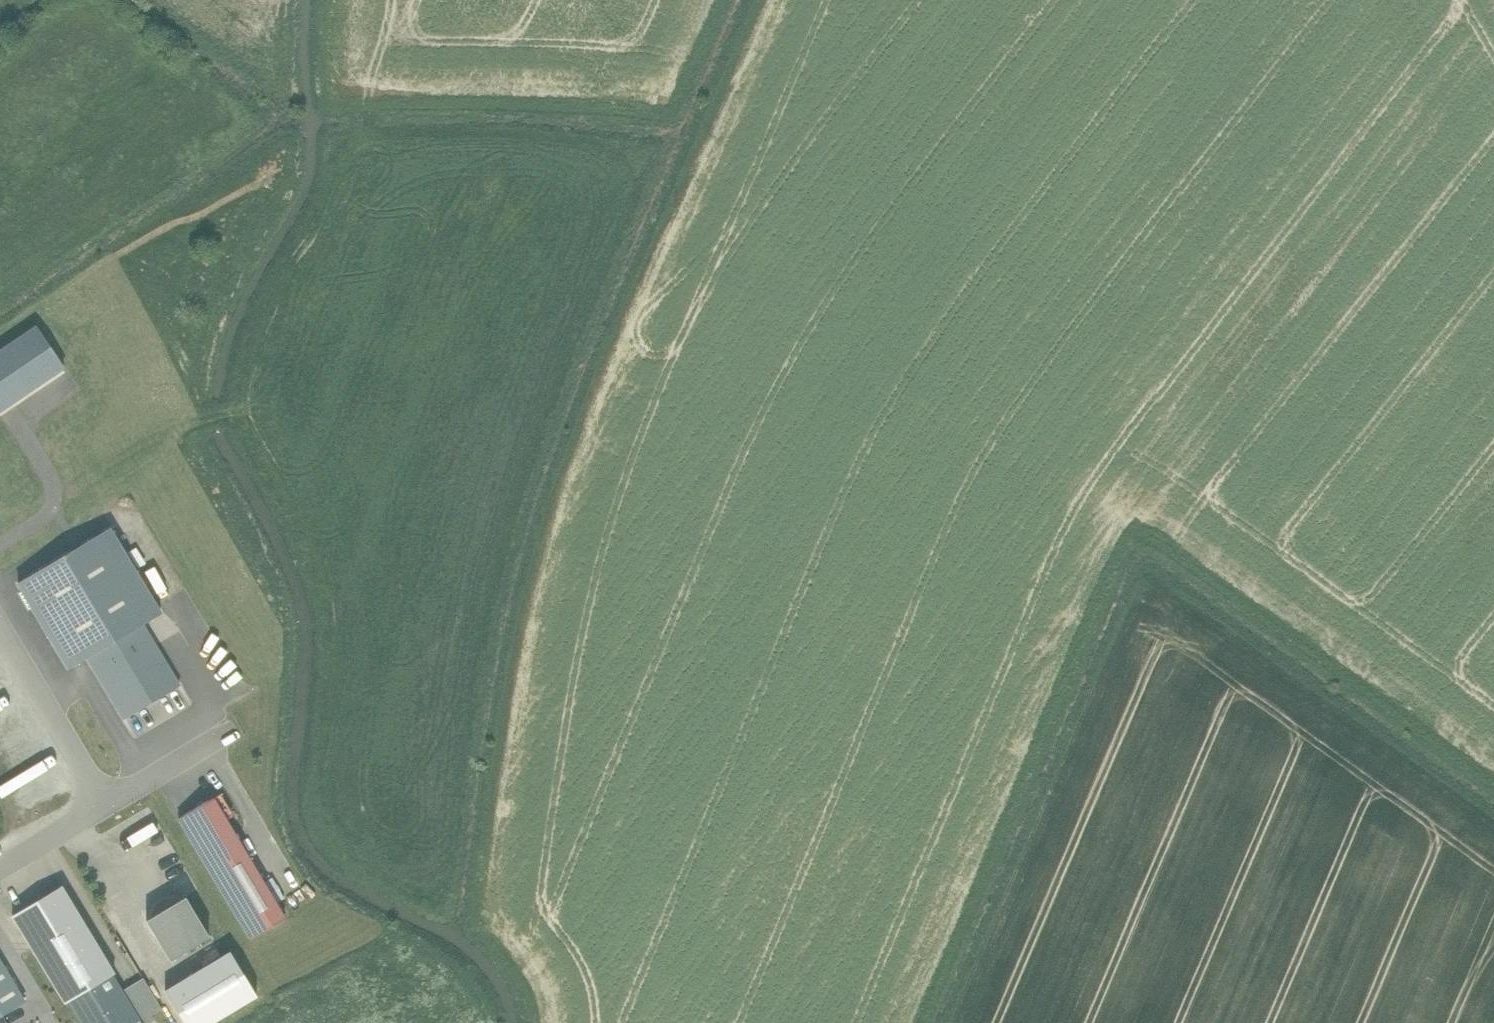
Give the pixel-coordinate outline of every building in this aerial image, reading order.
[(0,574),(0,579),(48,662),(67,652),(102,712),(166,675),(131,616),(158,601),(106,512),(0,574)] [(15,730),(3,718),(7,715),(0,708),(0,745),(15,730)] [(38,774),(32,763),(0,781),(0,796),(38,774)] [(269,913),(196,792),(161,813),(233,934),(269,913)] [(0,907),(0,925),(44,998),(51,994),(95,968),(44,882),(0,907)] [(189,929),(166,890),(154,897),(150,892),(133,902),(137,908),(126,914),(150,953),(189,929)] [(142,985),(164,1022),(184,1022),(237,993),(211,947),(142,985)] [(51,994),(68,1022),(124,1022),(126,1022),(95,968),(51,994)]
